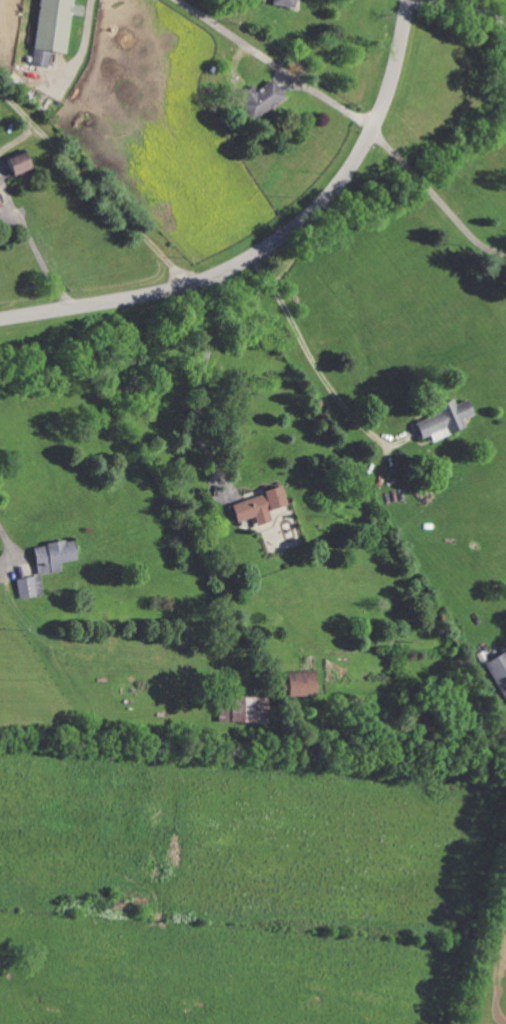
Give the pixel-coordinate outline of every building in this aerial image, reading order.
[(31,66),(47,68),(49,53),(64,55),(68,16),(80,17),(82,7),(70,5),(71,0),(38,0),(31,66)] [(270,6),(293,9),(295,0),(271,0),(270,6)] [(283,97),(270,80),(256,91),(252,86),(234,100),(251,123),(283,97)] [(4,161),(11,178),(29,171),(22,154),(4,161)] [(463,428),(460,421),(472,415),(465,400),(453,405),(451,400),(434,407),(437,414),(412,424),(419,440),(428,436),(431,443),(463,428)] [(229,505),(235,524),(253,518),(256,527),(270,522),(267,512),(284,507),(279,489),(229,505)] [(60,573),(58,563),(74,561),(71,542),(31,547),(35,576),(60,573)] [(14,581),(17,600),(41,596),(38,577),(14,581)] [(505,705),(505,650),(484,662),(505,705)] [(287,697),(314,696),(313,671),(286,672),(287,697)] [(229,706),(217,706),(217,721),(267,722),(267,698),(229,697),(229,706)]
